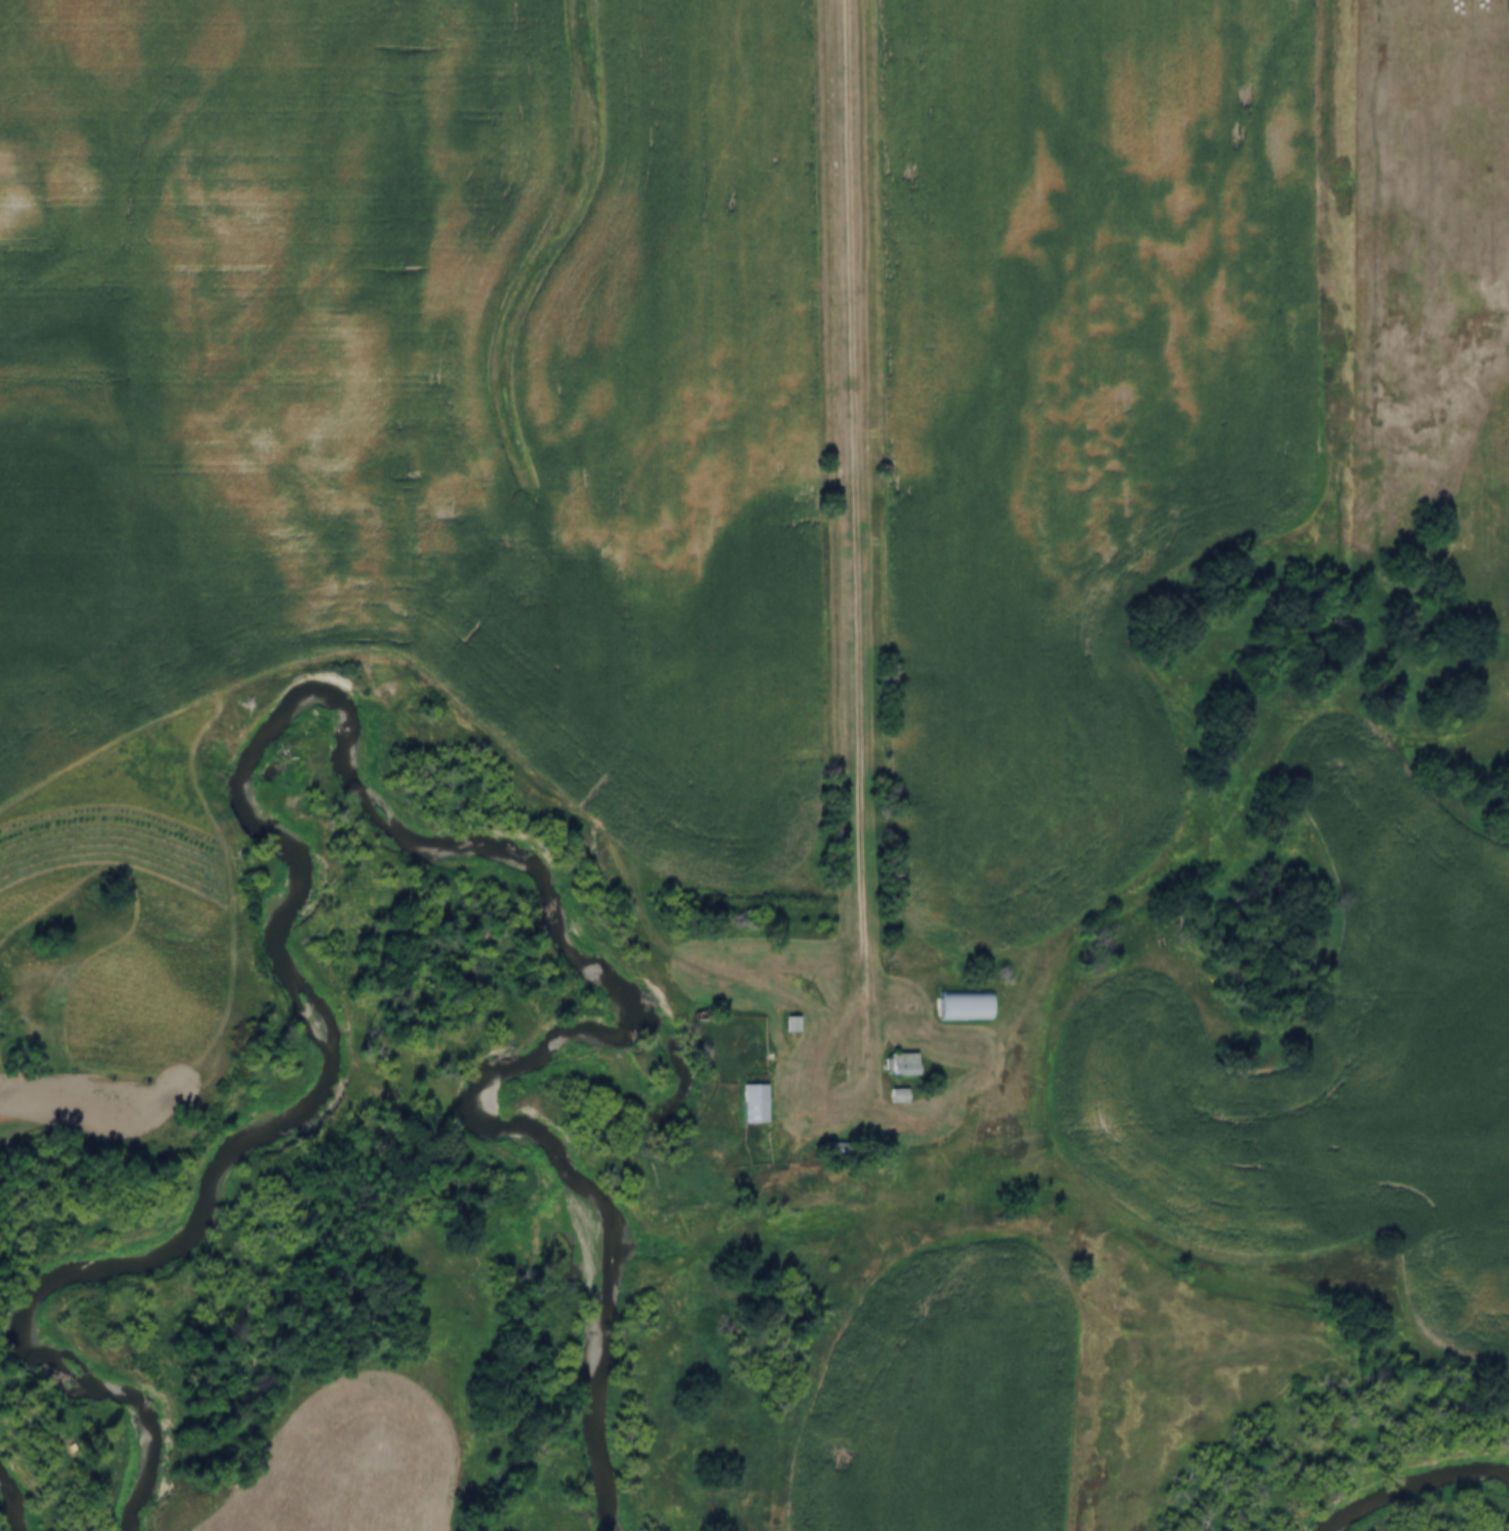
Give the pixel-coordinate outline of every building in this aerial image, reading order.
[(799,992),(808,992),(808,1003),(800,1003),(799,992)] [(929,1021),(928,997),(979,997),(979,1020),(929,1021)] [(776,1018),(788,1018),(788,1033),(777,1034),(776,1018)] [(879,1055),(906,1055),(906,1077),(879,1077),(879,1055)] [(732,1087),(755,1086),(756,1125),(733,1125),(732,1087)] [(880,1091),(896,1090),(897,1104),(880,1105),(880,1091)]
